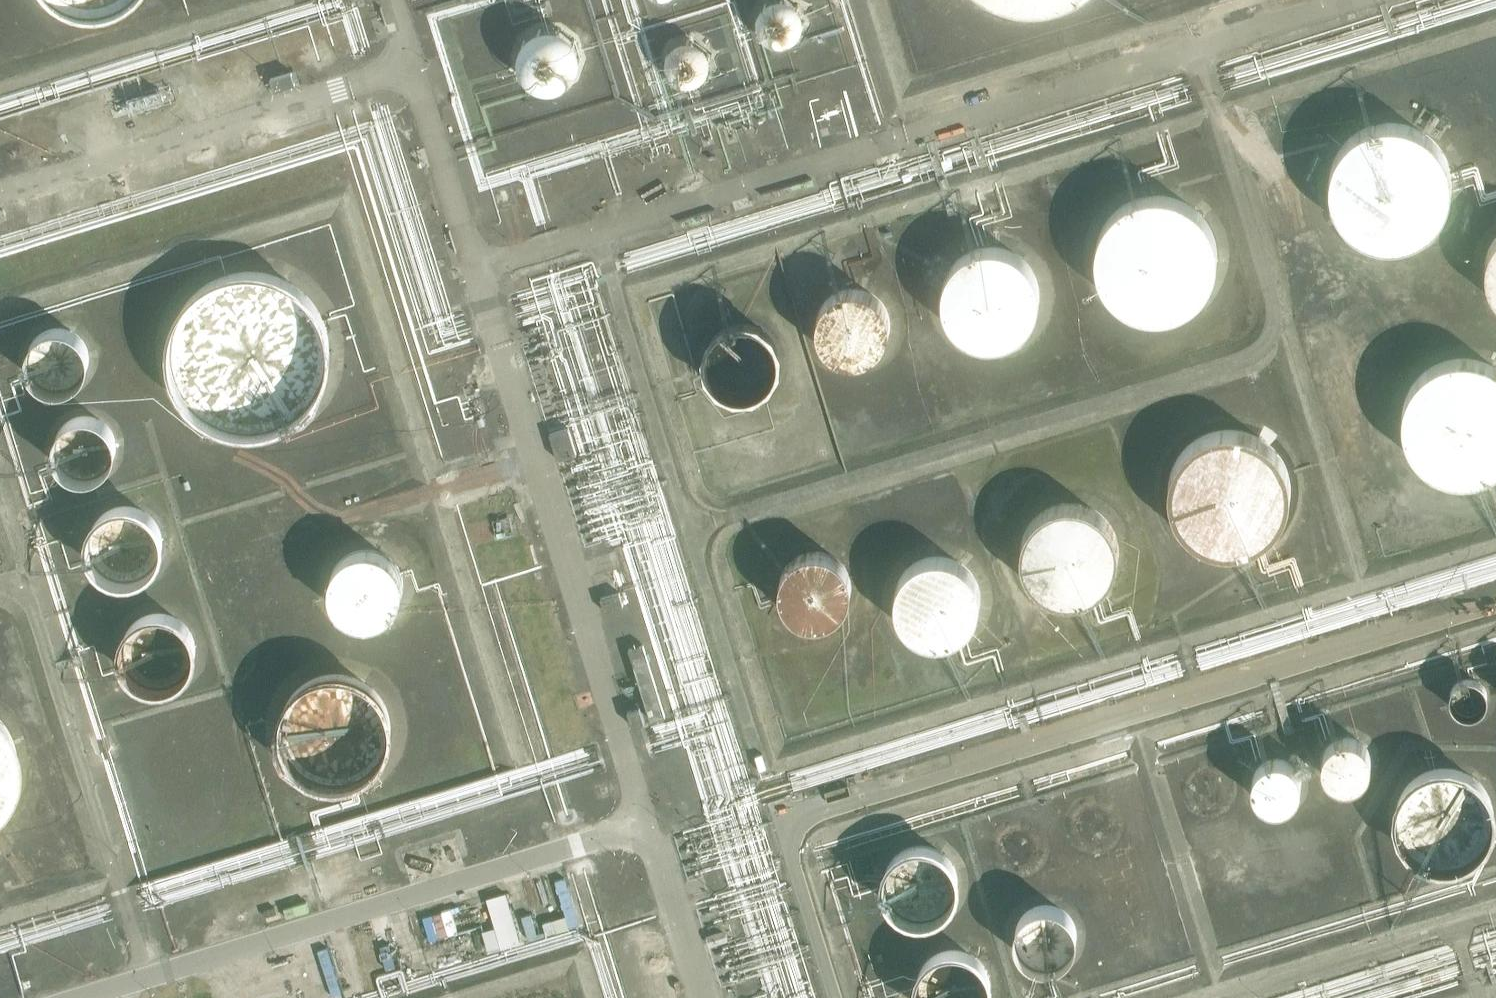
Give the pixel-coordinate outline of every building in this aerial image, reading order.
[(51,1),(62,7),(74,11),(86,12),(98,12),(109,9),(123,3),(126,0),(50,0),(51,1)] [(812,19),(811,14),(810,9),(808,5),(805,0),(761,0),(759,2),(757,7),(755,13),(754,18),(754,24),(756,30),(758,34),(761,38),(765,42),(771,45),(781,48),(786,48),(792,47),(798,44),(802,41),(806,36),(809,31),(811,25),(812,20),(812,19)] [(585,55),(585,54),(585,48),(583,41),(580,35),(575,29),(569,24),(562,20),(555,19),(549,18),(543,19),(537,20),(530,24),(524,29),(519,35),(516,41),(514,47),(513,54),(514,62),(516,68),(519,73),(524,80),(529,84),(535,87),(542,89),(548,90),(556,89),(562,88),(568,85),(574,80),(579,74),(582,68),(584,62),(585,55)] [(711,61),(711,60),(711,55),(710,51),(708,47),(705,44),(702,41),(698,39),(690,37),(685,38),(680,39),(673,44),(669,51),(667,59),(667,64),(668,67),(670,72),(673,75),(679,80),(684,82),(688,82),(692,82),(697,81),(704,76),(707,72),(710,68),(711,61)] [(292,72),(271,78),(275,91),(296,85),(292,72)] [(475,130),(484,175),(545,162),(538,131),(523,135),(516,103),(511,104),(512,110),(490,114),(485,91),(467,95),(469,104),(474,130),(475,130)] [(1454,181),(1454,180),(1453,168),(1450,158),(1444,146),(1437,137),(1430,131),(1420,124),(1409,120),(1402,118),(1395,117),(1384,118),(1372,120),(1359,126),(1350,133),(1341,143),(1334,155),(1330,167),(1329,179),(1330,190),(1333,203),(1339,214),(1346,223),(1356,232),(1364,237),(1376,241),(1388,243),(1400,242),(1411,240),(1419,237),(1424,234),(1434,227),(1442,217),(1449,206),(1453,193),(1454,181)] [(1219,252),(1219,251),(1218,239),(1214,226),(1208,215),(1200,207),(1191,200),(1184,196),(1177,193),(1167,191),(1156,190),(1146,192),(1135,195),(1123,202),(1115,209),(1108,218),(1102,228),(1099,240),(1098,251),(1099,263),(1102,274),(1108,284),(1115,293),(1125,302),(1134,307),(1145,310),(1156,312),(1169,311),(1181,308),(1192,302),(1201,295),(1208,287),(1214,276),(1218,264),(1219,252)] [(1492,240),(1488,250),(1485,259),(1485,267),(1486,278),(1489,287),(1494,295),(1495,297),(1495,235),(1492,240)] [(1045,292),(1045,291),(1044,280),(1041,273),(1037,263),(1031,256),(1023,250),(1014,244),(1003,241),(995,240),(986,241),(975,244),(968,248),(959,255),(952,263),(948,271),(945,281),(944,290),(945,300),(947,309),(952,317),(957,324),(965,331),(970,335),(976,337),(985,340),(993,341),(1004,340),(1012,338),(1020,334),(1028,328),(1035,321),(1040,312),(1043,302),(1045,292)] [(335,345),(335,344),(334,335),(333,327),(329,313),(325,305),(321,297),(311,286),(299,276),(285,268),(277,265),(269,263),(255,261),(246,261),(236,262),(220,267),(206,274),(199,279),(194,284),(189,289),(183,297),(178,305),(174,313),(170,327),(168,343),(169,351),(170,360),(174,374),(178,383),(182,389),(192,402),(203,411),(210,416),(219,421),(227,424),(236,426),(250,427),(267,426),(281,422),(296,415),(303,410),(310,403),(320,392),(328,378),(333,363),(334,354),(335,345)] [(892,323),(892,322),(891,314),(888,307),(885,300),(880,295),(875,291),(870,288),(864,286),(856,284),(850,285),(841,287),(835,289),(828,295),(823,300),(820,307),(817,314),(817,321),(817,329),(819,336),(822,342),(828,349),(833,353),(838,356),(845,358),(854,360),(859,359),(868,357),(874,354),(881,349),(885,344),(888,337),(891,330),(892,323)] [(781,354),(781,345),(779,339),(775,333),(771,328),(767,324),(761,321),(755,318),(746,317),(740,317),(733,319),(725,322),(719,327),(714,333),(710,339),(708,345),(708,353),(708,360),(710,367),(713,373),(717,379),(721,382),(728,387),(735,390),(743,391),(749,391),(757,389),(764,385),(770,380),(775,375),(779,368),(781,362),(781,354)] [(91,354),(91,353),(90,347),(89,341),(86,336),(82,331),(76,326),(71,323),(64,322),(56,321),(50,322),(45,324),(40,327),(35,332),(32,336),(29,341),(27,348),(26,354),(27,360),(29,366),(32,373),(36,377),(41,381),(46,383),(52,385),(58,386),(65,385),(70,384),(76,381),(81,377),(85,373),(88,366),(90,360),(91,354)] [(1488,358),(1476,354),(1466,353),(1453,354),(1441,358),(1432,362),(1422,370),(1413,380),(1408,391),(1404,402),(1403,414),(1403,425),(1407,437),(1413,449),(1419,457),(1427,464),(1438,471),(1450,475),(1462,477),(1474,476),(1485,473),(1495,469),(1495,468),(1495,362),(1488,358)] [(119,443),(119,442),(118,436),(117,430),(113,424),(109,419),(103,415),(97,412),(91,411),(85,410),(79,411),(74,413),(69,416),(63,421),(60,425),(57,432),(55,438),(55,443),(56,449),(57,454),(60,459),(64,465),(69,469),(74,472),(82,474),(88,474),(92,474),(99,472),(104,469),(110,465),(114,459),(117,454),(118,449),(119,443)] [(1291,485),(1291,484),(1290,472),(1287,462),(1282,451),(1275,442),(1265,434),(1255,429),(1243,425),(1232,424),(1220,425),(1208,429),(1198,434),(1189,442),(1182,451),(1176,462),(1173,473),(1172,484),(1173,495),(1176,506),(1182,517),(1189,526),(1199,534),(1208,539),(1220,543),(1230,544),(1243,543),(1255,539),(1264,534),(1273,527),(1280,518),(1286,508),(1290,496),(1291,485)] [(577,453),(569,427),(551,433),(559,459),(577,453)] [(167,538),(167,537),(167,530),(164,522),(161,515),(155,508),(150,505),(142,500),(135,498),(126,497),(118,498),(110,500),(103,505),(97,509),(92,515),(89,522),(87,530),(86,537),(87,545),(89,552),(92,558),(96,565),(102,570),(109,574),(115,577),(124,578),(131,578),(140,576),(147,573),(154,568),(159,562),(163,555),(166,547),(167,538)] [(1121,549),(1121,548),(1120,539),(1117,530),(1112,521),(1107,514),(1098,507),(1090,502),(1080,499),(1071,499),(1063,499),(1054,502),(1044,507),(1038,511),(1032,518),(1026,527),(1023,536),(1022,546),(1022,555),(1025,564),(1028,573),(1033,580),(1040,586),(1048,592),(1059,596),(1069,598),(1078,597),(1088,595),(1097,591),(1105,585),(1111,578),(1116,569),(1119,560),(1121,549)] [(407,584),(406,575),(404,568),(400,561),(394,554),(387,549),(380,546),(373,545),(367,544),(359,546),(352,548),(344,553),(340,557),(335,562),(331,570),(330,577),(329,585),(330,594),(333,601),(337,607),(342,613),(350,618),(356,621),(363,622),(370,623),(378,621),(385,619),(391,616),(396,611),(401,605),(404,599),(406,592),(407,584)] [(854,584),(854,583),(853,574),(850,567),(846,561),(841,555),(835,551),(829,548),(822,546),(814,546),(808,547),(801,549),(796,552),(790,557),(786,562),(782,569),(780,576),(780,584),(781,591),(783,599),(786,604),(792,611),(798,615),(805,618),(812,620),(819,620),(827,619),(834,616),(841,612),(844,608),(848,603),(851,596),(853,590),(854,584)] [(983,595),(983,594),(983,586),(980,578),(977,571),(971,564),(964,558),(958,554),(950,551),(941,550),(933,550),(924,552),(917,556),(910,561),(905,566),(899,574),(896,583),(894,591),(895,600),(897,609),(901,617),(906,624),(913,630),(919,634),(929,638),(938,639),(949,638),(955,636),(962,632),(970,626),(976,619),(980,612),(982,604),(983,595)] [(620,592),(601,597),(605,611),(624,606),(620,592)] [(202,647),(202,646),(201,640),(199,632),(196,626),(191,619),(185,613),(178,609),(171,606),(161,605),(154,606),(145,608),(140,611),(133,616),(127,622),(124,628),(121,636),(120,645),(120,651),(122,660),(125,667),(130,673),(136,679),(143,683),(150,686),(159,687),(169,687),(177,684),(184,680),(189,676),(195,669),(198,663),(201,656),(202,647)] [(630,648),(638,675),(651,719),(665,715),(644,644),(630,648)] [(395,726),(395,725),(394,714),(391,704),(386,695),(379,686),(369,678),(361,673),(350,670),(342,669),(329,669),(320,672),(311,676),(301,683),(293,692),(287,703),(283,714),(282,724),(283,735),(286,745),(291,756),(297,763),(305,771),(315,776),(325,780),(337,781),(346,781),(358,778),(368,773),(377,766),(385,757),(390,748),(393,738),(395,726)] [(1489,694),(1487,687),(1484,682),(1481,680),(1478,678),(1471,677),(1466,678),(1462,680),(1460,682),(1456,687),(1455,694),(1456,700),(1460,705),(1462,708),(1466,709),(1472,710),(1478,709),(1481,708),(1484,705),(1487,700),(1489,694)] [(633,726),(640,723),(645,722),(641,706),(628,710),(633,726)] [(18,757),(16,743),(12,730),(6,719),(0,712),(0,803),(6,796),(12,784),(16,771),(18,759),(18,757)] [(1375,759),(1375,758),(1374,752),(1373,748),(1369,742),(1366,739),(1362,736),(1358,734),(1355,733),(1348,732),(1344,733),(1339,735),(1333,738),(1330,741),(1328,744),(1325,749),(1324,754),(1324,759),(1324,764),(1326,768),(1331,776),(1335,779),(1339,781),(1348,783),(1354,783),(1359,781),(1367,776),(1370,773),(1373,768),(1374,763),(1375,759)] [(1305,782),(1305,781),(1304,776),(1303,770),(1298,763),(1295,760),(1290,757),(1284,755),(1280,755),(1275,755),(1270,756),(1261,761),(1258,765),(1255,769),(1253,775),(1252,780),(1253,785),(1254,790),(1259,798),(1262,801),(1267,804),(1270,805),(1276,807),(1281,807),(1288,805),(1293,803),(1296,800),(1300,796),(1302,792),(1304,787),(1305,782)] [(1493,782),(1486,773),(1479,767),(1469,762),(1457,759),(1447,758),(1438,759),(1425,763),(1417,769),(1410,775),(1404,782),(1399,791),(1396,801),(1395,812),(1396,821),(1399,832),(1403,840),(1410,848),(1418,856),(1425,860),(1436,864),(1446,865),(1458,864),(1468,862),(1478,857),(1486,850),(1493,842),(1495,837),(1495,786),(1493,782)] [(1232,791),(1232,790),(1230,782),(1226,775),(1222,772),(1218,770),(1211,768),(1203,770),(1198,772),(1195,775),(1190,782),(1189,790),(1189,794),(1191,799),(1195,805),(1201,809),(1206,811),(1210,811),(1214,811),(1219,809),(1225,805),(1228,802),(1230,798),(1232,791)] [(1119,823),(1119,822),(1118,815),(1114,808),(1111,806),(1107,803),(1100,801),(1093,802),(1088,804),(1085,806),(1082,809),(1080,812),(1078,817),(1077,822),(1079,830),(1082,836),(1088,841),(1093,843),(1097,843),(1104,843),(1108,841),(1112,839),(1114,836),(1117,832),(1119,828),(1119,823)] [(962,879),(963,878),(962,871),(960,864),(956,856),(952,851),(945,845),(938,841),(930,838),(923,837),(916,838),(910,839),(902,842),(895,847),(889,853),(885,861),(882,868),(881,876),(881,884),(883,892),(886,899),(891,905),(898,911),(905,915),(912,918),(920,919),(927,919),(936,916),(943,913),(950,908),(955,902),(959,894),(961,887),(962,879)] [(501,945),(520,940),(507,894),(488,900),(501,945)] [(1078,934),(1078,928),(1076,921),(1072,915),(1069,911),(1063,907),(1058,904),(1051,902),(1044,902),(1039,903),(1032,905),(1028,908),(1023,912),(1020,916),(1017,922),(1016,927),(1015,934),(1015,940),(1017,946),(1021,952),(1025,957),(1031,961),(1035,963),(1041,965),(1046,965),(1052,965),(1058,963),(1064,960),(1068,957),(1073,952),(1076,947),(1078,940),(1078,934)] [(729,941),(725,929),(707,934),(711,946),(729,941)] [(994,983),(994,976),(992,968),(989,963),(985,957),(979,951),(972,946),(964,943),(957,942),(950,942),(941,944),(934,947),(927,952),(922,958),(918,964),(915,973),(913,981),(914,989),(916,997),(991,997),(993,992),(994,983)]
